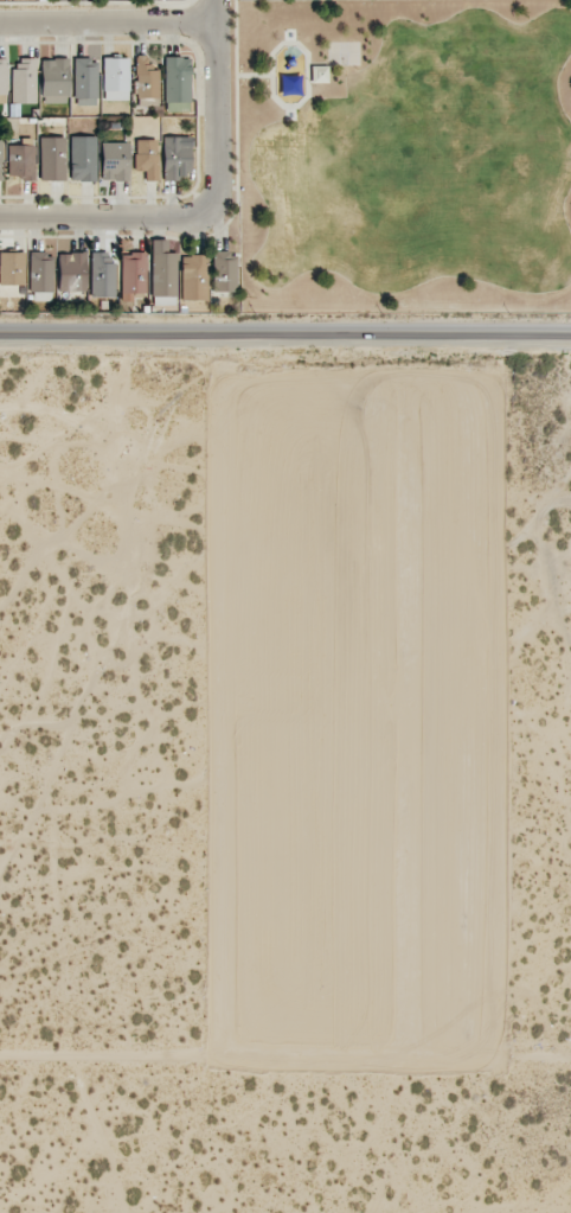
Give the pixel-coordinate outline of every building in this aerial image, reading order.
[(136,56),(136,98),(158,98),(159,70),(150,70),(150,56),(136,56)] [(191,57),(165,57),(165,110),(190,110),(191,57)] [(103,101),(129,100),(129,58),(103,58),(103,101)] [(36,59),(12,60),(13,104),(37,103),(36,59)] [(42,103),(69,102),(68,59),(41,59),(42,103)] [(75,105),(97,105),(97,59),(74,59),(75,105)] [(97,136),(71,136),(70,181),(96,181),(97,136)] [(41,181),(66,180),(64,137),(40,137),(41,181)] [(190,137),(163,137),(163,181),(191,180),(190,137)] [(157,140),(135,140),(135,171),(145,171),(145,181),(157,181),(157,140)] [(8,141),(8,176),(21,176),(21,181),(34,181),(34,141),(8,141)] [(130,143),(101,142),(101,180),(129,181),(130,143)] [(167,240),(152,240),(152,305),(176,305),(176,253),(167,253),(167,240)] [(25,285),(25,252),(0,253),(0,285),(25,285)] [(92,297),(114,297),(113,252),(91,252),(92,297)] [(212,291),(235,292),(236,252),(213,252),(212,291)] [(58,291),(85,291),(86,253),(59,253),(58,291)] [(121,300),(145,301),(146,253),(122,253),(121,300)] [(30,292),(53,291),(53,254),(29,254),(30,292)] [(208,299),(207,255),(181,256),(182,300),(208,299)]
